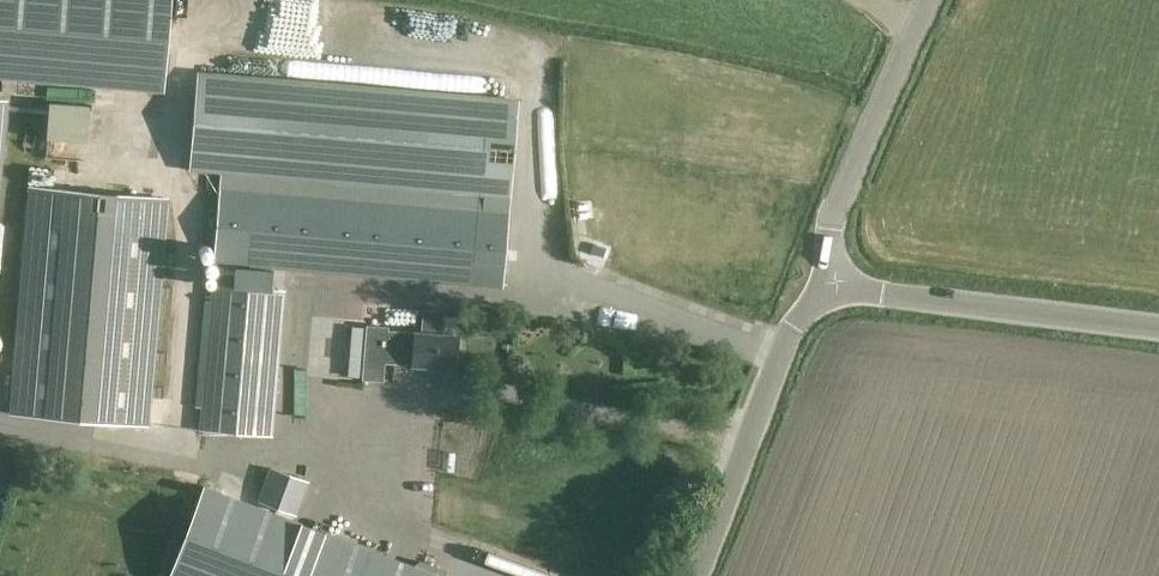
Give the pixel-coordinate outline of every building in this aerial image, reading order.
[(163,89),(170,0),(0,0),(0,74),(163,89)] [(230,72),(221,171),(220,188),(508,212),(518,98),(230,72)] [(9,414),(149,425),(168,198),(28,186),(9,414)] [(508,212),(220,188),(213,262),(217,263),(273,267),(502,287),(508,212)] [(217,263),(215,285),(271,290),(273,267),(217,263)] [(285,291),(271,290),(215,285),(211,285),(199,429),(273,436),(285,291)] [(367,327),(365,361),(385,363),(411,365),(411,366),(456,370),(459,334),(443,332),(445,310),(423,308),(421,331),(414,330),(413,332),(388,330),(388,327),(367,325),(367,327)] [(437,489),(440,409),(427,409),(426,463),(422,463),(421,489),(437,489)] [(577,440),(579,427),(557,423),(555,436),(577,440)] [(271,468),(267,480),(259,502),(296,515),(308,481),(271,468)] [(202,486),(168,575),(256,575),(278,515),(202,486)] [(280,515),(258,575),(434,575),(435,573),(280,515)]
